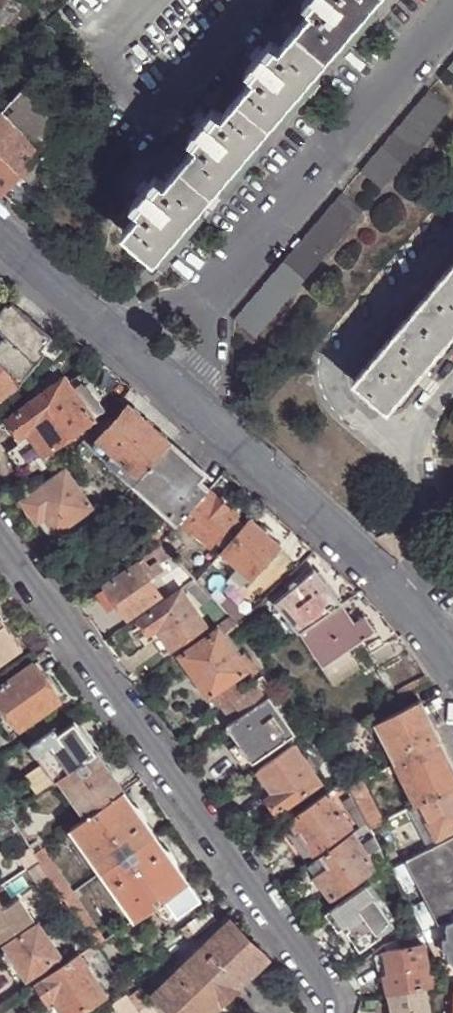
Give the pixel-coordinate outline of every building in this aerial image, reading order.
[(296,28),(327,55),(373,0),(312,0),(308,6),(312,10),(296,28)] [(256,76),(239,97),(269,123),(327,55),(296,28),(281,48),(276,45),(268,53),(259,48),(252,56),(259,63),(252,72),(256,76)] [(33,79),(0,114),(42,156),(49,148),(77,121),(52,97),(33,79)] [(450,109),(430,90),(360,172),(381,190),(450,109)] [(197,144),(183,163),(213,190),(269,123),(239,97),(224,115),(219,111),(211,120),(202,115),(195,124),(202,130),(193,140),(197,144)] [(3,196),(23,175),(42,156),(0,114),(0,194),(3,196)] [(48,162),(42,156),(23,175),(28,182),(48,162)] [(213,190),(183,163),(166,182),(162,179),(154,188),(145,183),(137,191),(145,198),(137,208),(141,213),(125,232),(155,258),(213,190)] [(363,211),(343,193),(234,321),(255,338),(363,211)] [(412,314),(446,342),(452,335),(452,265),(412,314)] [(20,383),(47,353),(40,348),(50,337),(51,338),(52,336),(14,303),(6,304),(0,311),(0,331),(4,335),(0,340),(0,362),(20,383)] [(446,342),(412,314),(352,383),(386,413),(399,398),(397,396),(408,382),(410,384),(423,370),(421,369),(432,355),(434,356),(446,342)] [(47,353),(53,359),(63,347),(51,338),(50,337),(40,348),(47,353)] [(21,385),(20,383),(0,362),(0,401),(21,385)] [(76,392),(86,385),(89,382),(82,371),(68,381),(76,392)] [(103,410),(86,385),(76,392),(68,381),(66,378),(8,419),(20,436),(16,438),(19,443),(8,450),(23,469),(36,461),(42,470),(58,460),(51,450),(94,419),(92,417),(103,410)] [(167,447),(169,444),(127,405),(97,440),(116,456),(124,465),(140,478),(167,447)] [(4,422),(16,438),(20,436),(8,419),(4,422)] [(116,456),(97,440),(91,447),(109,463),(116,456)] [(75,452),(88,466),(97,458),(82,443),(75,452)] [(133,485),(177,525),(181,520),(208,490),(197,481),(201,477),(204,474),(169,444),(167,447),(140,478),(133,485)] [(109,463),(118,471),(124,465),(116,456),(109,463)] [(118,471),(133,485),(140,478),(124,465),(118,471)] [(46,515),(58,532),(92,507),(66,471),(23,501),(38,521),(46,515)] [(210,546),(214,543),(235,518),(238,516),(208,490),(181,520),(193,531),(210,546)] [(50,538),(58,532),(46,515),(38,521),(50,538)] [(214,543),(223,551),(245,526),(235,518),(214,543)] [(181,520),(177,525),(189,535),(193,531),(181,520)] [(223,551),(221,553),(237,568),(248,578),(250,580),(279,546),(280,545),(251,520),(245,526),(223,551)] [(148,568),(169,553),(162,547),(142,561),(148,568)] [(193,579),(196,582),(203,574),(189,562),(187,563),(182,558),(178,562),(193,579)] [(147,570),(148,568),(142,561),(137,564),(141,570),(144,566),(147,570)] [(141,570),(137,564),(105,587),(106,589),(114,601),(118,607),(127,620),(160,597),(144,575),(141,570)] [(149,571),(148,568),(147,570),(144,566),(141,570),(144,575),(149,571)] [(248,578),(237,568),(231,575),(242,586),(248,578)] [(286,587),(290,592),(313,572),(311,568),(286,587)] [(275,605),(300,634),(341,606),(313,572),(290,592),(275,605)] [(201,604),(210,597),(196,582),(193,579),(185,585),(201,604)] [(114,601),(106,589),(96,596),(104,608),(114,601)] [(189,638),(193,634),(204,627),(180,592),(139,621),(143,626),(150,635),(157,630),(170,648),(171,650),(189,638)] [(229,598),(220,607),(238,625),(248,615),(229,598)] [(108,614),(118,607),(114,601),(104,608),(108,614)] [(341,606),(300,634),(323,668),(348,651),(374,633),(365,618),(364,619),(354,625),(347,615),(341,606)] [(354,625),(364,619),(356,609),(347,615),(354,625)] [(0,617),(0,667),(23,652),(0,617)] [(143,626),(139,621),(134,624),(137,629),(143,626)] [(162,654),(170,648),(157,630),(150,635),(162,654)] [(212,695),(233,680),(246,672),(238,660),(217,631),(180,657),(209,698),(212,695)] [(368,648),(370,652),(384,645),(381,640),(368,648)] [(384,645),(370,652),(372,656),(374,655),(386,647),(384,645)] [(386,647),(374,655),(380,665),(395,656),(388,646),(386,647)] [(348,651),(323,668),(336,685),(359,668),(348,651)] [(245,655),(238,660),(246,672),(251,679),(257,675),(245,655)] [(0,687),(0,701),(19,729),(60,699),(34,662),(0,687)] [(400,700),(432,684),(427,676),(396,693),(400,700)] [(232,723),(267,699),(257,685),(243,694),(233,680),(212,695),(232,723)] [(293,735),(269,699),(267,699),(232,723),(227,727),(239,745),(231,750),(243,767),(251,762),(252,764),(293,735)] [(0,701),(0,719),(10,734),(19,729),(0,701)] [(396,767),(441,742),(419,702),(374,724),(396,767)] [(69,770),(96,751),(75,720),(65,727),(59,731),(56,726),(30,745),(38,755),(52,745),(69,770)] [(59,731),(65,727),(62,722),(56,726),(59,731)] [(417,806),(419,805),(452,789),(452,788),(452,765),(441,742),(396,767),(400,772),(417,806)] [(38,755),(55,780),(59,777),(69,770),(52,745),(38,755)] [(320,785),(294,747),(257,772),(258,775),(263,781),(273,796),(266,801),(276,816),(320,785)] [(87,816),(124,792),(96,751),(69,770),(59,777),(87,816)] [(389,778),(400,772),(396,767),(386,771),(389,778)] [(251,790),(263,781),(258,775),(246,783),(251,790)] [(367,825),(370,831),(384,824),(363,784),(349,791),(353,799),(367,825)] [(419,805),(436,839),(452,830),(452,791),(452,789),(419,805)] [(72,827),(101,870),(154,834),(124,792),(87,816),(72,827)] [(352,830),(327,796),(288,823),(291,826),(310,854),(313,857),(352,830)] [(356,832),(367,825),(353,799),(342,805),(356,832)] [(361,848),(374,840),(370,831),(367,825),(356,832),(352,836),(361,848)] [(303,859),(310,854),(291,826),(284,832),(303,859)] [(154,834),(101,870),(134,920),(153,906),(187,881),(154,834)] [(375,869),(374,867),(361,848),(352,836),(320,858),(327,868),(315,877),(330,900),(375,869)] [(438,927),(446,924),(452,921),(452,838),(406,863),(418,887),(438,927)] [(374,867),(384,860),(374,840),(361,848),(374,867)] [(35,853),(32,848),(23,853),(31,866),(39,859),(35,853)] [(72,892),(43,848),(35,853),(39,859),(41,862),(55,884),(62,894),(64,897),(72,892)] [(327,868),(320,858),(308,867),(315,877),(327,868)] [(418,887),(406,863),(390,871),(402,895),(418,887)] [(187,881),(153,906),(166,924),(200,900),(187,881)] [(371,886),(366,890),(370,895),(376,891),(371,886)] [(366,890),(365,888),(325,916),(338,933),(344,929),(352,942),(360,953),(382,938),(381,937),(394,928),(370,895),(366,890)] [(64,897),(66,900),(67,902),(95,943),(96,945),(103,940),(72,892),(64,897)] [(33,920),(19,898),(4,909),(0,903),(0,941),(33,920)] [(208,910),(186,926),(194,937),(215,921),(208,910)] [(446,924),(446,939),(442,939),(442,952),(446,952),(446,959),(452,965),(452,921),(446,924)] [(197,955),(156,995),(174,1012),(209,1012),(265,960),(230,923),(203,949),(197,955)] [(59,953),(47,936),(39,924),(6,946),(16,962),(26,977),(28,979),(61,956),(59,953)] [(344,929),(338,933),(347,947),(352,942),(344,929)] [(53,932),(47,936),(59,953),(64,950),(53,932)] [(424,989),(431,987),(423,945),(427,944),(422,934),(386,947),(386,955),(380,956),(381,960),(377,961),(377,968),(388,965),(390,974),(384,975),(388,996),(424,989)] [(193,951),(197,955),(203,949),(199,945),(193,951)] [(78,954),(37,983),(48,1000),(55,997),(66,1012),(78,1012),(105,995),(78,954)] [(26,977),(16,962),(8,968),(18,983),(26,977)] [(37,983),(32,986),(50,1012),(66,1012),(55,997),(48,1000),(37,983)] [(424,989),(388,996),(392,1012),(429,1012),(424,989)] [(137,994),(130,999),(138,1012),(139,1011),(146,1005),(137,994)] [(138,1012),(130,999),(129,998),(114,1008),(117,1012),(139,1012),(138,1012)] [(146,1005),(139,1011),(140,1012),(157,1012),(147,1003),(146,1005)]
